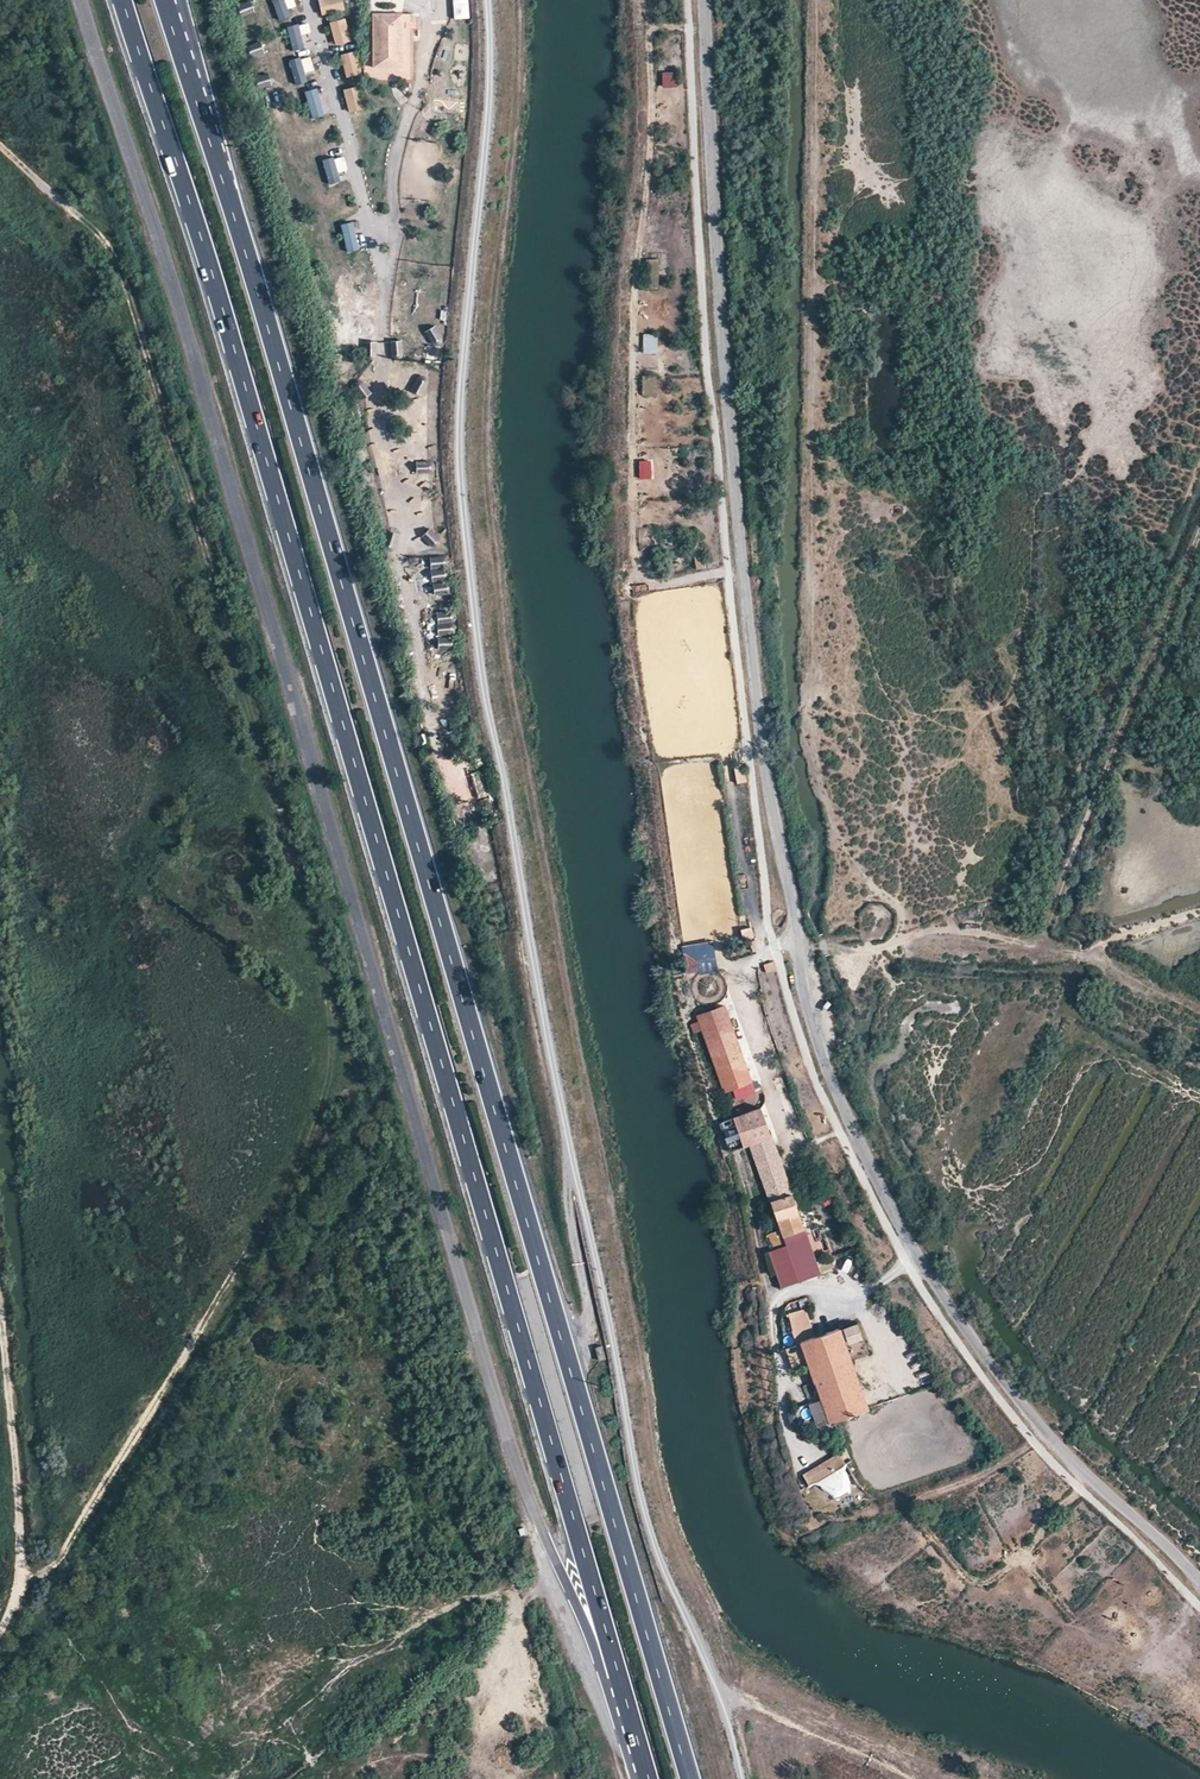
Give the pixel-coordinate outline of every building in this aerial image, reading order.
[(252,0),(235,7),(239,17),(256,11),(252,0)] [(291,18),(289,9),(296,8),(295,0),(274,0),(278,21),(291,18)] [(469,19),(469,0),(453,0),(454,19),(469,19)] [(373,69),(402,69),(401,16),(372,16),(373,69)] [(330,23),(336,46),(352,41),(346,18),(330,23)] [(302,34),(311,33),(308,23),(288,27),(293,51),(305,49),(302,34)] [(250,57),(264,55),(263,43),(248,45),(250,57)] [(341,55),(347,78),(363,74),(357,51),(341,55)] [(289,62),(296,86),(308,83),(305,73),(315,71),(310,55),(289,62)] [(662,88),(677,88),(678,72),(663,72),(662,88)] [(258,90),(272,86),(268,73),(254,78),(258,90)] [(349,113),(365,110),(360,86),(344,90),(349,113)] [(327,115),(319,88),(305,92),(312,119),(327,115)] [(270,119),(276,135),(290,130),(284,114),(270,119)] [(340,172),(348,171),(345,156),(323,160),(328,185),(342,182),(340,172)] [(355,222),(342,225),(348,252),(361,249),(355,222)] [(658,354),(659,334),(644,334),(643,354),(658,354)] [(411,373),(410,387),(428,388),(428,374),(411,373)] [(639,461),(639,480),(652,480),(652,461),(639,461)] [(441,515),(425,517),(429,542),(445,540),(441,515)] [(433,549),(433,609),(450,610),(450,579),(445,579),(445,549),(433,549)] [(455,611),(438,611),(438,649),(454,649),(455,611)] [(737,784),(747,782),(744,764),(734,765),(737,784)] [(742,929),(742,940),(753,940),(753,929),(742,929)] [(713,941),(682,947),(687,977),(719,972),(713,941)] [(775,961),(764,964),(767,973),(777,971),(775,961)] [(703,985),(695,986),(696,1000),(720,998),(719,975),(703,976),(703,985)] [(725,1006),(698,1015),(698,1017),(725,1091),(753,1082),(725,1006)] [(767,1188),(788,1180),(763,1108),(733,1118),(743,1149),(752,1148),(767,1188)] [(733,1119),(722,1123),(730,1149),(741,1145),(733,1119)] [(784,1236),(805,1229),(788,1180),(767,1188),(782,1230),(770,1234),(775,1249),(787,1245),(784,1236)] [(822,1273),(835,1268),(832,1258),(818,1262),(822,1273)] [(818,1394),(829,1424),(882,1405),(877,1392),(864,1396),(839,1328),(815,1336),(811,1324),(798,1328),(802,1340),(799,1342),(814,1381),(805,1384),(808,1397),(818,1394)] [(811,1491),(847,1474),(838,1456),(802,1473),(811,1491)]
